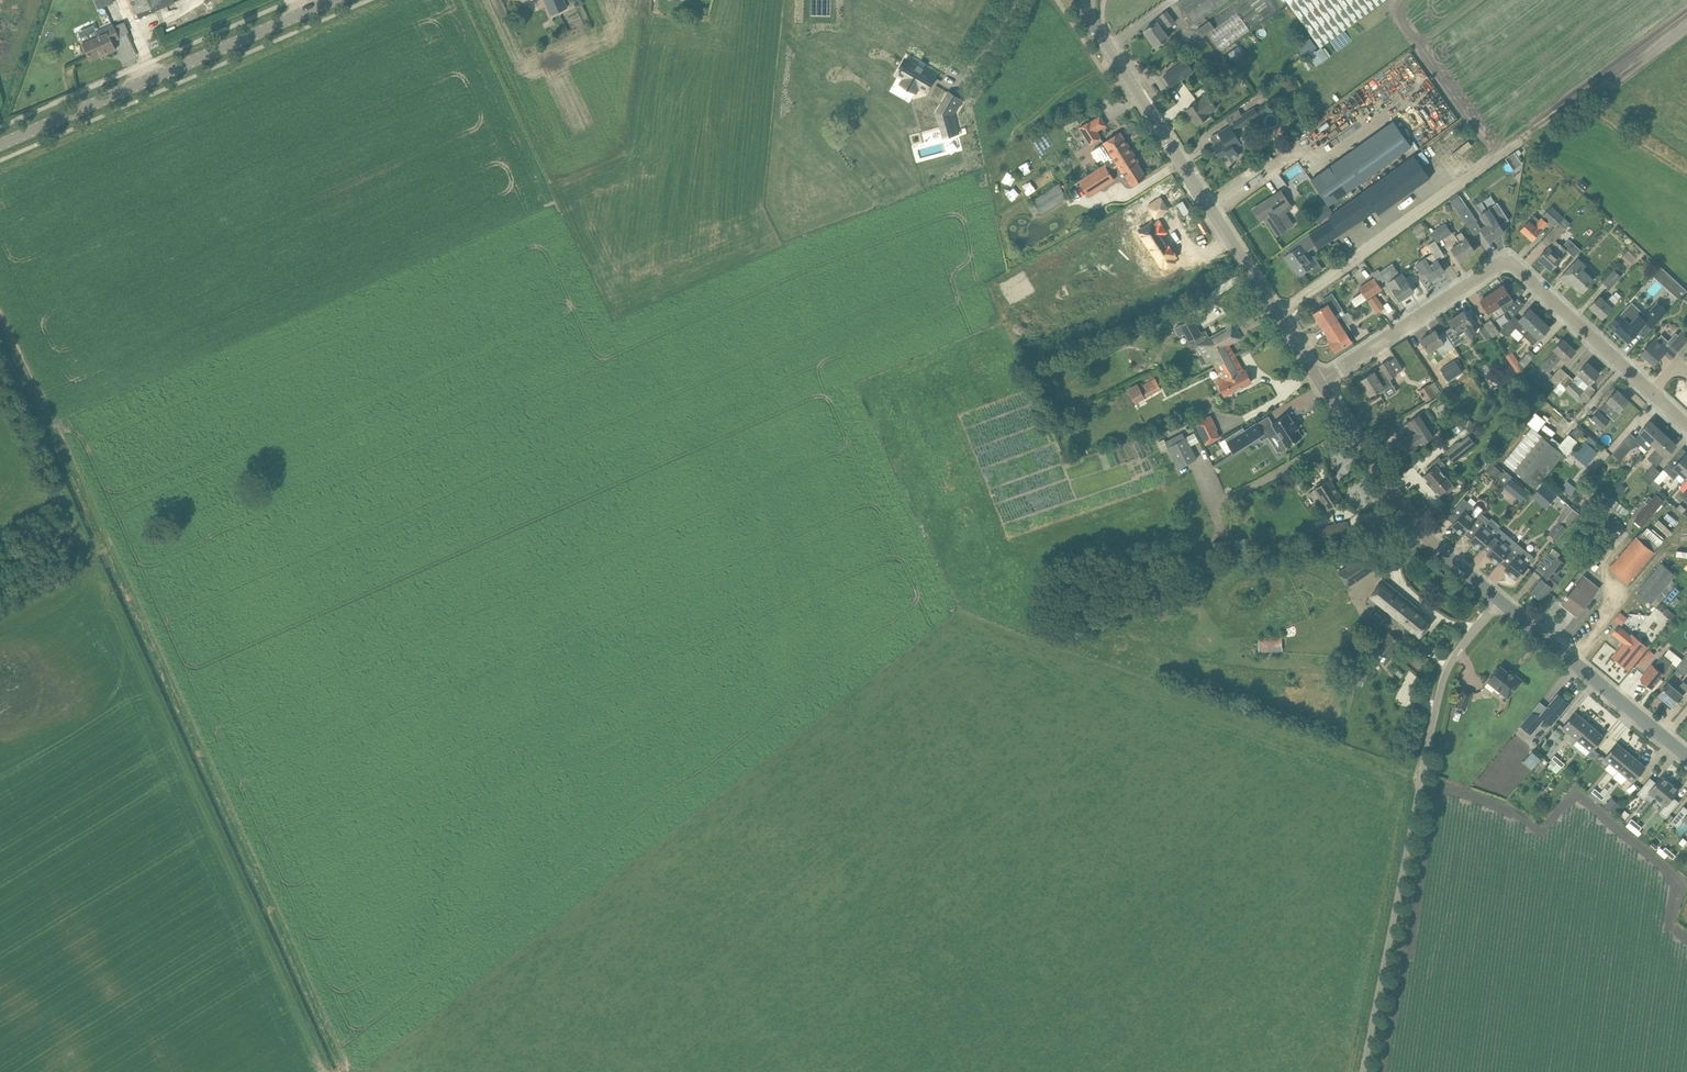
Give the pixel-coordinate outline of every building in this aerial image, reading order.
[(136,14),(146,10),(148,14),(158,10),(156,5),(168,0),(131,0),(136,14)] [(551,15),(567,8),(563,0),(544,0),(551,15)] [(1229,0),(1182,0),(1178,3),(1194,25),(1229,0)] [(1386,0),(1285,0),(1321,49),(1386,0)] [(1145,31),(1145,30),(1150,36),(1149,37),(1156,46),(1162,42),(1163,43),(1164,42),(1164,41),(1169,37),(1164,30),(1175,22),(1167,11),(1161,15),(1164,20),(1160,23),(1158,21),(1154,24),(1153,24),(1145,30),(1145,31)] [(1223,52),(1250,29),(1237,13),(1209,35),(1223,52)] [(1197,30),(1203,37),(1215,28),(1209,21),(1197,30)] [(119,38),(114,28),(112,24),(96,31),(98,36),(82,42),(89,59),(105,52),(106,54),(115,50),(112,41),(119,38)] [(1308,37),(1298,24),(1291,30),(1300,42),(1308,37)] [(1302,55),(1316,49),(1311,38),(1297,44),(1302,55)] [(1239,45),(1228,52),(1233,61),(1244,54),(1239,45)] [(900,69),(897,73),(905,78),(902,83),(916,91),(919,86),(926,90),(935,76),(923,69),(924,67),(918,64),(917,66),(906,59),(903,64),(900,69)] [(1164,76),(1172,87),(1194,70),(1186,60),(1164,76)] [(1227,61),(1212,71),(1218,80),(1233,70),(1227,61)] [(1199,100),(1187,109),(1198,124),(1210,116),(1209,114),(1216,109),(1207,95),(1199,100)] [(943,104),(938,112),(944,137),(958,133),(953,114),(955,111),(943,104)] [(1225,117),(1232,127),(1220,134),(1224,141),(1214,148),(1220,157),(1227,153),(1232,160),(1239,155),(1235,148),(1242,144),(1235,132),(1269,111),(1264,104),(1256,109),(1255,107),(1242,115),(1238,109),(1225,117)] [(1090,144),(1101,137),(1091,121),(1080,128),(1090,144)] [(1392,124),(1312,181),(1328,203),(1408,146),(1392,124)] [(1104,143),(1096,149),(1106,165),(1105,165),(1108,170),(1117,164),(1134,153),(1120,132),(1104,143)] [(1448,152),(1454,158),(1457,154),(1463,160),(1474,149),(1469,144),(1471,142),(1465,136),(1448,152)] [(1502,158),(1510,169),(1522,161),(1514,150),(1502,158)] [(1139,161),(1134,153),(1117,164),(1122,172),(1124,171),(1132,185),(1147,176),(1138,162),(1139,161)] [(1331,220),(1310,234),(1315,242),(1317,244),(1319,247),(1330,241),(1341,234),(1340,233),(1375,209),(1379,214),(1380,213),(1381,214),(1432,178),(1431,177),(1427,172),(1421,163),(1417,158),(1415,155),(1349,202),(1334,212),(1333,213),(1328,216),(1331,220)] [(1114,179),(1108,170),(1105,165),(1080,181),(1089,195),(1114,179)] [(1032,173),(1023,178),(1028,189),(1038,184),(1032,173)] [(1041,213),(1068,197),(1059,184),(1033,200),(1041,213)] [(1281,191),(1263,203),(1254,209),(1261,220),(1264,218),(1267,223),(1269,222),(1277,235),(1295,224),(1287,212),(1293,209),(1281,191)] [(1451,201),(1469,226),(1477,220),(1459,195),(1451,201)] [(1498,202),(1481,214),(1488,224),(1481,228),(1489,241),(1504,231),(1500,225),(1508,220),(1509,220),(1498,202)] [(1327,204),(1322,207),(1328,216),(1333,213),(1327,204)] [(1555,226),(1564,218),(1564,217),(1552,206),(1543,215),(1555,226)] [(1534,215),(1521,229),(1532,240),(1548,223),(1542,217),(1539,220),(1534,215)] [(1567,221),(1564,218),(1545,238),(1552,244),(1567,228),(1566,227),(1568,226),(1565,223),(1567,221)] [(1153,223),(1141,231),(1156,254),(1159,252),(1167,265),(1174,260),(1172,257),(1176,255),(1168,243),(1166,244),(1163,241),(1164,241),(1161,236),(1167,232),(1160,222),(1154,225),(1153,223)] [(1413,228),(1417,234),(1425,228),(1421,222),(1413,228)] [(1431,233),(1437,242),(1452,232),(1446,223),(1431,233)] [(1475,251),(1466,239),(1462,231),(1455,236),(1460,243),(1452,248),(1460,260),(1475,251)] [(1290,253),(1285,257),(1290,265),(1293,263),(1295,265),(1294,266),(1295,267),(1300,275),(1310,268),(1316,263),(1312,258),(1307,251),(1312,248),(1311,245),(1315,242),(1310,234),(1309,233),(1287,248),(1290,253)] [(1438,260),(1445,256),(1435,241),(1428,245),(1433,253),(1416,264),(1424,276),(1427,274),(1431,280),(1445,271),(1438,260)] [(1549,247),(1539,258),(1551,269),(1556,264),(1556,265),(1562,259),(1560,257),(1567,250),(1562,245),(1560,243),(1553,250),(1549,246),(1549,247)] [(1587,265),(1579,257),(1560,278),(1568,285),(1572,281),(1583,291),(1594,279),(1583,269),(1587,265)] [(1379,269),(1372,274),(1375,278),(1379,284),(1398,271),(1393,263),(1380,272),(1379,269)] [(1621,275),(1614,269),(1603,281),(1610,287),(1621,275)] [(1352,276),(1348,272),(1341,277),(1344,281),(1352,276)] [(1400,300),(1414,291),(1402,273),(1400,275),(1388,282),(1400,300)] [(1382,289),(1379,284),(1375,278),(1359,288),(1367,299),(1382,289)] [(1672,293),(1679,299),(1686,291),(1680,284),(1672,293)] [(1492,293),(1506,312),(1510,309),(1515,314),(1525,304),(1518,298),(1515,301),(1512,297),(1504,285),(1492,293)] [(1324,328),(1343,315),(1346,313),(1332,293),(1322,299),(1326,306),(1314,313),(1324,328)] [(1494,320),(1506,312),(1492,293),(1481,300),(1494,320)] [(1606,302),(1600,296),(1591,306),(1603,317),(1612,307),(1611,307),(1619,299),(1613,294),(1606,302)] [(1384,307),(1376,295),(1368,300),(1377,312),(1384,307)] [(1123,307),(1128,314),(1135,310),(1130,302),(1123,307)] [(1658,302),(1643,318),(1646,322),(1653,327),(1667,311),(1658,302)] [(1629,305),(1612,323),(1617,327),(1615,329),(1628,341),(1637,332),(1637,331),(1646,322),(1643,318),(1629,305)] [(1516,328),(1524,335),(1540,318),(1530,309),(1516,324),(1511,319),(1501,330),(1508,337),(1516,328)] [(1452,326),(1445,331),(1454,346),(1469,336),(1470,336),(1477,332),(1471,324),(1472,323),(1464,311),(1449,321),(1452,326)] [(1357,338),(1343,315),(1324,328),(1331,340),(1329,341),(1336,351),(1357,338)] [(1540,318),(1524,335),(1534,344),(1550,327),(1540,318)] [(1215,367),(1234,355),(1229,347),(1227,344),(1241,335),(1232,321),(1226,325),(1228,328),(1210,337),(1206,329),(1200,333),(1192,319),(1182,324),(1190,341),(1188,342),(1191,349),(1198,346),(1203,355),(1199,358),(1203,365),(1211,360),(1215,367)] [(1493,337),(1500,332),(1490,320),(1484,325),(1493,337)] [(1685,329),(1671,344),(1679,351),(1686,342),(1686,330),(1685,329)] [(1444,342),(1442,339),(1436,330),(1421,340),(1429,352),(1436,347),(1441,355),(1448,350),(1443,343),(1444,342)] [(1657,336),(1641,353),(1643,354),(1642,356),(1645,359),(1647,358),(1654,364),(1663,354),(1669,347),(1666,344),(1669,341),(1661,334),(1658,337),(1657,336)] [(1550,379),(1557,386),(1568,374),(1560,367),(1575,351),(1563,339),(1554,349),(1556,351),(1543,365),(1549,370),(1552,367),(1557,371),(1550,379)] [(1472,355),(1465,345),(1457,350),(1464,361),(1465,361),(1468,366),(1477,358),(1474,354),(1472,355)] [(1530,350),(1520,362),(1525,367),(1536,355),(1530,350)] [(1217,365),(1215,367),(1220,378),(1217,379),(1224,395),(1251,382),(1246,370),(1244,371),(1234,355),(1217,365)] [(1440,369),(1448,381),(1463,372),(1462,371),(1465,369),(1463,364),(1462,365),(1458,359),(1456,360),(1455,359),(1440,369)] [(1374,372),(1361,380),(1370,395),(1375,391),(1376,392),(1377,391),(1379,393),(1393,384),(1389,378),(1396,374),(1388,360),(1380,365),(1384,370),(1376,375),(1374,372)] [(1568,374),(1557,386),(1554,390),(1560,395),(1566,388),(1577,398),(1599,373),(1588,362),(1578,373),(1573,379),(1568,374)] [(1517,374),(1508,365),(1494,379),(1504,388),(1517,374)] [(1160,389),(1155,379),(1140,388),(1137,384),(1128,389),(1135,403),(1160,389)] [(1418,390),(1426,402),(1435,396),(1436,395),(1429,385),(1429,384),(1418,390)] [(1617,390),(1610,398),(1607,400),(1608,401),(1601,408),(1607,413),(1613,406),(1619,411),(1629,400),(1617,390)] [(1436,395),(1435,396),(1439,402),(1447,397),(1442,391),(1436,395)] [(1494,403),(1484,413),(1488,417),(1498,406),(1494,403)] [(1598,410),(1591,418),(1602,429),(1610,421),(1598,410)] [(1423,412),(1407,423),(1414,434),(1410,436),(1409,434),(1401,440),(1409,453),(1418,447),(1416,445),(1423,440),(1425,442),(1433,437),(1429,430),(1433,427),(1423,412)] [(1272,424),(1266,428),(1270,434),(1268,436),(1278,452),(1281,450),(1282,452),(1287,449),(1286,447),(1288,446),(1291,444),(1292,445),(1299,441),(1298,439),(1302,436),(1288,414),(1273,423),(1272,424)] [(1195,423),(1206,445),(1220,438),(1216,430),(1218,429),(1211,415),(1195,423)] [(1457,426),(1460,431),(1473,423),(1469,419),(1464,423),(1463,422),(1457,426)] [(1647,450),(1653,444),(1663,433),(1650,421),(1640,432),(1641,433),(1635,439),(1647,450)] [(1257,423),(1242,433),(1249,443),(1264,434),(1257,423)] [(1564,453),(1532,427),(1505,461),(1537,487),(1542,481),(1541,480),(1564,453)] [(1240,429),(1225,438),(1234,452),(1249,443),(1242,433),(1240,429)] [(1676,445),(1663,433),(1653,444),(1657,448),(1648,458),(1656,466),(1676,445)] [(1197,458),(1187,437),(1167,447),(1178,468),(1197,458)] [(1597,451),(1583,439),(1571,453),(1586,465),(1597,451)] [(1453,464),(1467,453),(1457,442),(1444,453),(1453,464)] [(1635,442),(1621,460),(1627,465),(1641,447),(1635,442)] [(1629,449),(1622,443),(1612,454),(1620,460),(1629,449)] [(1686,476),(1686,455),(1686,454),(1681,459),(1676,455),(1664,469),(1669,473),(1674,478),(1675,477),(1681,482),(1686,477),(1686,476)] [(1433,462),(1436,465),(1424,475),(1443,497),(1455,486),(1440,469),(1445,464),(1439,457),(1433,462)] [(1492,463),(1485,470),(1494,478),(1501,470),(1492,463)] [(1643,478),(1650,484),(1653,481),(1658,475),(1660,473),(1653,467),(1643,478)] [(1653,481),(1650,484),(1659,492),(1663,487),(1659,484),(1669,473),(1664,469),(1661,472),(1660,473),(1658,475),(1653,481)] [(1330,479),(1315,489),(1328,509),(1343,500),(1330,479)] [(1576,488),(1567,480),(1561,488),(1570,495),(1576,488)] [(1634,520),(1642,527),(1664,500),(1656,494),(1652,498),(1649,496),(1645,501),(1647,503),(1634,520)] [(1612,497),(1605,505),(1617,515),(1619,512),(1620,514),(1625,507),(1612,497)] [(1449,516),(1455,521),(1452,525),(1463,535),(1473,524),(1482,513),(1483,511),(1483,508),(1479,505),(1476,505),(1474,507),(1464,498),(1447,518),(1449,516)] [(1682,513),(1686,509),(1680,504),(1676,509),(1682,513)] [(1490,520),(1482,513),(1473,524),(1479,529),(1469,540),(1481,550),(1490,539),(1499,528),(1500,526),(1499,525),(1500,525),(1491,518),(1490,520)] [(1657,518),(1653,522),(1666,534),(1670,530),(1657,518)] [(1351,538),(1347,521),(1316,528),(1319,544),(1351,538)] [(1559,521),(1549,533),(1556,540),(1567,527),(1559,521)] [(1499,528),(1490,539),(1496,544),(1487,555),(1499,565),(1508,554),(1517,543),(1499,528)] [(1642,531),(1637,537),(1654,552),(1659,546),(1642,531)] [(1666,545),(1670,551),(1686,541),(1686,533),(1666,545)] [(1654,552),(1637,537),(1636,537),(1610,568),(1627,583),(1654,552)] [(1517,543),(1508,554),(1514,558),(1505,570),(1516,579),(1533,559),(1533,556),(1517,543)] [(1601,547),(1587,565),(1593,569),(1607,552),(1601,547)] [(1553,548),(1549,553),(1549,552),(1541,561),(1549,567),(1541,577),(1541,576),(1530,590),(1542,600),(1552,587),(1554,588),(1562,578),(1557,574),(1566,563),(1558,556),(1560,554),(1553,548)] [(1366,553),(1357,559),(1338,572),(1348,586),(1367,574),(1376,568),(1366,553)] [(1662,563),(1638,591),(1651,603),(1656,598),(1660,602),(1676,584),(1671,579),(1675,575),(1662,563)] [(1598,588),(1590,581),(1584,576),(1568,596),(1567,595),(1566,597),(1562,603),(1577,615),(1598,588)] [(1384,580),(1377,588),(1367,600),(1403,629),(1406,626),(1419,637),(1431,622),(1415,609),(1417,607),(1384,580)] [(1672,607),(1677,611),(1686,601),(1686,591),(1672,607)] [(1620,625),(1626,617),(1619,611),(1612,619),(1620,625)] [(1631,636),(1618,626),(1612,633),(1613,634),(1613,633),(1625,643),(1614,657),(1628,669),(1647,647),(1632,635),(1631,636)] [(1401,642),(1393,635),(1389,633),(1376,649),(1388,659),(1401,642)] [(1282,636),(1259,637),(1259,652),(1283,651),(1282,636)] [(1669,649),(1664,656),(1672,662),(1676,666),(1682,659),(1669,649)] [(1652,664),(1647,670),(1640,678),(1652,688),(1664,674),(1663,673),(1672,662),(1664,656),(1663,655),(1654,666),(1652,664)] [(1513,676),(1500,666),(1489,679),(1502,689),(1500,691),(1508,698),(1523,680),(1515,674),(1513,676)] [(1666,686),(1659,694),(1673,706),(1683,695),(1683,694),(1686,689),(1686,684),(1684,681),(1676,689),(1669,682),(1666,686)] [(1463,687),(1455,706),(1465,710),(1473,692),(1463,687)] [(1558,694),(1551,702),(1547,707),(1540,701),(1520,725),(1531,734),(1540,724),(1546,730),(1552,723),(1557,717),(1569,703),(1558,694)] [(1577,739),(1590,724),(1575,711),(1562,727),(1577,739)] [(1590,724),(1577,739),(1592,751),(1604,736),(1590,724)] [(1619,770),(1632,754),(1617,742),(1604,758),(1619,770)] [(1632,754),(1619,770),(1633,782),(1646,767),(1632,754)] [(1532,769),(1537,763),(1529,755),(1523,762),(1532,769)] [(1560,759),(1555,755),(1552,758),(1557,763),(1560,759)] [(1650,791),(1657,798),(1670,783),(1661,775),(1656,782),(1650,777),(1637,793),(1644,799),(1650,791)] [(1679,790),(1670,783),(1657,798),(1665,805),(1659,812),(1666,818),(1679,802),(1674,797),(1679,790)] [(1611,810),(1617,803),(1611,798),(1605,805),(1611,810)] [(1686,823),(1686,808),(1684,805),(1671,821),(1677,827),(1683,820),(1686,823)] [(1663,850),(1669,855),(1671,851),(1666,846),(1663,850)]
